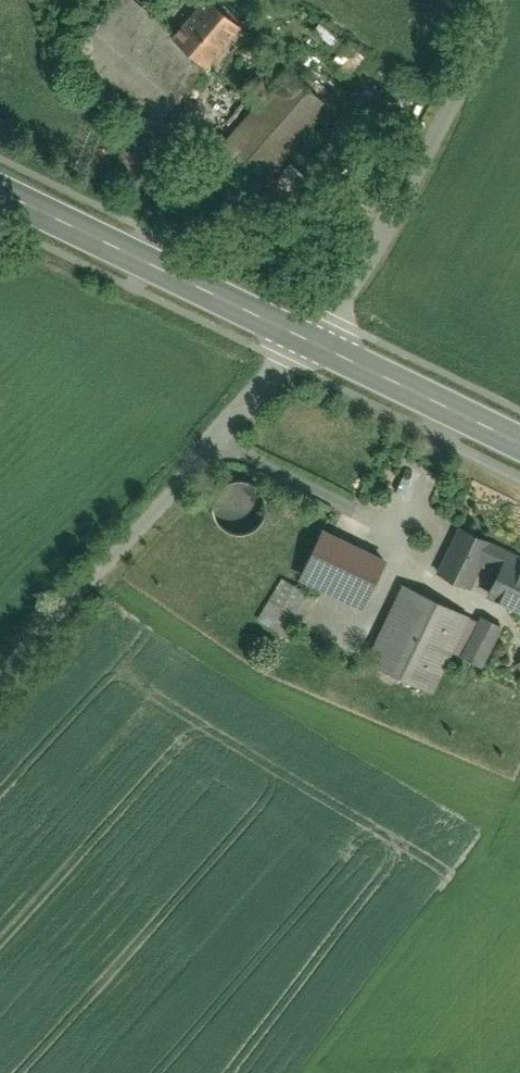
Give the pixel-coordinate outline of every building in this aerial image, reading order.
[(83,46),(165,121),(216,65),(181,34),(144,0),(124,0),(83,46)] [(181,34),(216,65),(251,26),(222,0),(213,0),(181,34)] [(288,68),(212,155),(258,196),(334,109),(288,68)] [(467,527),(446,568),(476,584),(488,560),(497,542),(467,527)] [(394,561),(329,529),(308,573),(372,605),(394,561)] [(497,542),(488,560),(512,573),(519,559),(519,556),(519,553),(497,542)] [(519,559),(512,573),(500,596),(519,606),(519,560),(519,559)] [(320,596),(287,578),(266,616),(298,634),(320,596)] [(473,616),(412,585),(375,658),(436,689),(457,648),(473,616)] [(483,620),(466,653),(489,664),(508,625),(486,614),(483,620)] [(483,620),(473,616),(457,648),(466,653),(483,620)]
